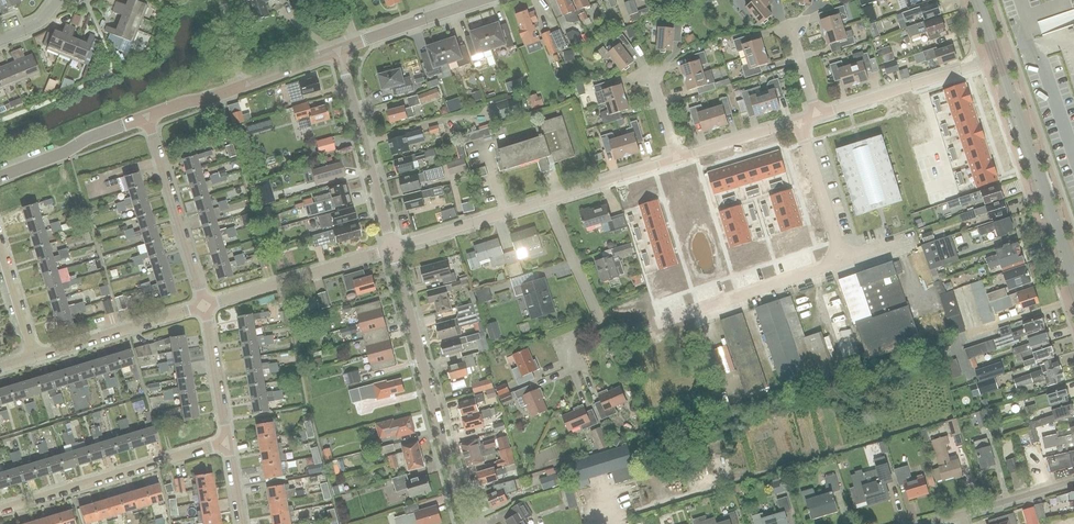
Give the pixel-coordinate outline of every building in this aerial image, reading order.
[(21,3),(20,0),(0,0),(0,11),(21,3)] [(148,5),(135,0),(128,0),(126,5),(117,2),(115,7),(143,18),(148,5)] [(270,0),(247,0),(255,21),(258,20),(258,21),(262,20),(261,19),(270,16),(264,2),(270,0)] [(580,20),(571,0),(557,0),(564,16),(571,13),(575,22),(580,20)] [(590,6),(588,0),(574,0),(583,21),(588,19),(583,8),(590,6)] [(638,12),(634,0),(628,0),(629,2),(625,3),(630,15),(631,15),(638,12)] [(754,1),(747,7),(761,24),(772,15),(764,4),(769,0),(753,0),(754,1)] [(663,6),(666,13),(673,9),(670,3),(663,6)] [(925,19),(941,14),(938,3),(929,6),(929,4),(902,13),(906,22),(915,19),(914,16),(923,13),(925,19)] [(821,20),(824,33),(844,27),(842,21),(848,19),(844,6),(831,10),(833,16),(821,20)] [(138,30),(143,18),(115,7),(113,12),(122,15),(119,23),(138,30)] [(653,17),(650,7),(644,9),(648,20),(653,17)] [(648,20),(644,9),(638,11),(642,22),(648,20)] [(540,26),(538,22),(539,21),(535,11),(529,14),(528,10),(516,15),(522,30),(519,31),(522,39),(523,39),(526,46),(540,41),(540,40),(538,41),(534,29),(540,26)] [(633,22),(640,19),(638,12),(631,15),(633,22)] [(75,14),(71,24),(77,26),(81,17),(75,14)] [(940,32),(946,30),(941,17),(933,20),(932,19),(907,28),(911,37),(928,31),(931,40),(941,37),(940,32)] [(617,29),(625,26),(623,20),(615,23),(617,29)] [(503,35),(499,22),(485,27),(492,49),(506,44),(507,48),(514,46),(509,33),(503,35)] [(674,37),(682,38),(683,23),(670,22),(669,28),(660,28),(658,50),(673,51),(674,37)] [(880,35),(876,22),(869,25),(874,37),(880,35)] [(133,42),(138,30),(119,23),(116,30),(107,26),(105,31),(133,42)] [(59,54),(70,26),(65,24),(62,33),(54,30),(47,49),(59,54)] [(71,59),(79,40),(72,37),(75,28),(70,26),(59,54),(71,59)] [(492,49),(485,27),(471,32),(475,44),(468,47),(476,67),(482,65),(480,60),(485,58),(483,52),(492,49)] [(856,43),(854,37),(852,30),(845,32),(844,27),(824,33),(828,45),(840,41),(842,48),(856,43)] [(552,35),(559,50),(568,46),(561,30),(552,35)] [(559,50),(552,35),(550,31),(541,35),(551,56),(559,52),(559,50)] [(583,40),(579,33),(574,31),(566,34),(571,45),(583,40)] [(86,43),(79,40),(71,59),(84,64),(93,41),(95,36),(90,34),(86,43)] [(632,46),(623,34),(612,42),(616,47),(609,53),(622,71),(634,62),(626,51),(632,46)] [(688,47),(698,41),(693,34),(684,40),(688,47)] [(766,51),(762,39),(749,43),(747,36),(734,40),(737,52),(744,50),(746,57),(766,51)] [(459,50),(455,37),(449,39),(448,37),(441,39),(442,42),(441,42),(448,64),(457,61),(459,67),(471,63),(466,47),(459,50)] [(93,41),(84,64),(89,66),(99,43),(93,41)] [(448,64),(441,42),(427,47),(431,59),(424,62),(429,77),(442,73),(440,67),(448,64)] [(882,63),(895,59),(890,46),(878,50),(882,63)] [(957,59),(952,46),(938,51),(937,48),(923,52),(926,60),(927,62),(938,58),(940,65),(957,59)] [(21,48),(16,50),(27,78),(40,73),(32,54),(25,57),(21,48)] [(27,78),(16,50),(11,52),(15,61),(8,64),(15,83),(27,78)] [(574,60),(573,50),(564,51),(565,61),(574,60)] [(769,63),(766,51),(746,57),(749,64),(742,66),(746,78),(759,74),(757,67),(769,63)] [(681,66),(685,78),(712,71),(712,70),(704,72),(702,66),(709,64),(705,52),(692,56),(694,62),(681,66)] [(868,53),(864,54),(863,52),(853,55),(855,64),(851,65),(857,84),(869,81),(865,68),(872,66),(868,53)] [(121,63),(126,62),(123,54),(118,56),(121,63)] [(883,64),(887,75),(900,71),(896,60),(883,64)] [(857,84),(851,65),(844,67),(842,61),(830,65),(834,78),(841,76),(845,88),(857,84)] [(8,64),(1,67),(0,66),(0,80),(3,88),(15,83),(8,64)] [(386,73),(379,75),(383,90),(395,87),(398,95),(413,91),(410,77),(403,78),(401,69),(395,71),(394,68),(385,71),(386,73)] [(715,83),(712,71),(685,78),(688,91),(701,87),(703,94),(716,90),(714,83),(715,83)] [(425,81),(423,73),(414,76),(416,83),(425,81)] [(64,77),(60,88),(73,83),(74,81),(64,77)] [(299,81),(287,85),(278,87),(281,98),(290,96),(289,92),(301,88),(302,95),(320,90),(316,77),(299,82),(299,81)] [(779,78),(772,81),(770,82),(769,82),(768,83),(768,85),(768,87),(769,91),(763,93),(768,112),(781,108),(777,96),(784,94),(779,78)] [(427,83),(429,88),(439,85),(437,79),(427,83)] [(507,83),(509,92),(518,90),(515,81),(507,83)] [(594,86),(600,105),(607,103),(625,97),(622,85),(609,89),(607,82),(594,86)] [(965,84),(945,90),(949,103),(971,96),(968,88),(967,88),(965,84)] [(440,96),(437,88),(418,95),(421,103),(440,96)] [(768,112),(763,93),(750,97),(748,90),(742,92),(746,106),(752,104),(756,116),(768,112)] [(480,91),(472,94),(475,102),(483,99),(480,91)] [(528,98),(531,108),(542,105),(540,97),(537,98),(536,95),(528,98)] [(971,96),(949,103),(953,115),(974,108),(972,104),(973,104),(971,96)] [(602,113),(601,115),(602,118),(604,125),(617,121),(620,120),(618,113),(630,109),(625,97),(607,103),(609,110),(602,113)] [(725,112),(732,110),(727,97),(720,99),(723,106),(710,109),(716,128),(729,125),(725,112)] [(463,108),(459,98),(453,100),(457,110),(463,108)] [(511,112),(522,108),(520,100),(517,101),(516,98),(495,105),(499,119),(512,115),(511,112)] [(746,106),(744,99),(737,101),(741,113),(747,111),(746,106)] [(296,120),(301,119),(299,113),(308,110),(310,109),(308,102),(293,106),(296,120)] [(326,105),(310,109),(308,110),(299,113),(301,119),(309,116),(311,124),(329,119),(326,105)] [(716,128),(710,109),(704,111),(702,105),(689,108),(694,122),(700,120),(704,132),(716,128)] [(415,117),(414,112),(413,107),(406,109),(405,106),(388,111),(391,123),(408,118),(415,117)] [(440,112),(441,116),(449,113),(447,106),(443,107),(440,112)] [(974,108),(953,115),(957,127),(978,120),(974,108)] [(231,114),(235,126),(245,123),(241,111),(231,114)] [(289,111),(279,114),(281,121),(291,119),(289,111)] [(555,163),(576,157),(563,116),(535,124),(539,136),(540,135),(541,137),(499,150),(502,161),(497,163),(500,172),(505,170),(551,156),(551,155),(552,154),(555,163)] [(260,120),(247,124),(250,134),(263,130),(273,128),(270,117),(260,120)] [(631,122),(632,127),(627,129),(629,135),(622,137),(628,156),(640,152),(637,140),(643,138),(637,120),(631,122)] [(978,120),(957,127),(961,139),(983,132),(980,124),(979,124),(978,120)] [(464,144),(492,135),(490,127),(462,136),(464,144)] [(406,136),(390,141),(393,155),(410,150),(408,143),(416,140),(416,141),(424,139),(422,130),(414,132),(414,133),(405,135),(406,136)] [(983,132),(961,139),(965,151),(986,144),(984,140),(985,140),(983,132)] [(628,156),(622,137),(615,139),(614,134),(612,133),(608,134),(601,136),(605,150),(612,148),(616,160),(628,156)] [(866,140),(886,201),(902,196),(882,135),(866,140)] [(336,151),(332,137),(316,142),(320,155),(336,151)] [(886,201),(866,140),(837,150),(839,155),(853,150),(872,211),(904,203),(902,196),(886,201)] [(236,156),(233,144),(226,146),(229,158),(236,156)] [(986,144),(965,151),(969,163),(990,156),(986,144)] [(848,151),(838,154),(857,216),(873,211),(854,149),(848,151)] [(201,168),(198,160),(213,155),(212,150),(197,155),(182,159),(186,173),(201,168)] [(426,158),(437,155),(435,150),(411,156),(412,156),(395,161),(398,174),(415,169),(413,162),(426,158)] [(602,151),(595,154),(597,160),(605,158),(602,151)] [(780,151),(768,155),(774,176),(786,172),(780,151)] [(768,155),(756,158),(762,179),(774,176),(768,155)] [(990,156),(969,163),(974,175),(995,168),(992,160),(991,160),(990,156)] [(756,158),(744,162),(750,183),(762,179),(756,158)] [(468,169),(465,159),(447,164),(451,175),(468,169)] [(341,161),(319,166),(312,169),(316,183),(345,175),(341,161)] [(744,162),(732,166),(739,187),(750,183),(744,162)] [(732,166),(720,169),(727,190),(739,187),(732,166)] [(471,171),(474,181),(488,176),(485,167),(471,171)] [(205,182),(201,168),(186,173),(190,186),(205,182)] [(995,168),(974,175),(978,187),(998,180),(997,176),(998,175),(995,168)] [(720,169),(708,173),(715,194),(727,190),(720,169)] [(124,176),(128,190),(143,185),(139,172),(124,176)] [(420,183),(432,180),(430,172),(400,179),(404,192),(421,188),(420,183)] [(209,195),(205,182),(190,186),(194,200),(209,195)] [(275,202),(269,182),(256,186),(262,206),(275,202)] [(319,201),(350,193),(347,183),(330,187),(331,192),(317,196),(319,201)] [(124,201),(116,203),(117,208),(126,205),(133,203),(147,199),(143,185),(128,190),(131,197),(124,199),(124,201)] [(999,185),(970,195),(959,198),(961,204),(961,205),(972,201),(983,197),(986,204),(1004,198),(999,185)] [(441,187),(430,190),(421,192),(421,191),(412,194),(412,195),(404,197),(407,210),(415,207),(415,208),(425,206),(423,199),(443,194),(441,187)] [(792,189),(771,196),(775,208),(796,202),(792,189)] [(352,203),(350,193),(319,201),(314,203),(305,205),(306,211),(315,208),(316,211),(323,209),(323,206),(334,203),(335,208),(352,203)] [(213,209),(209,195),(194,200),(198,213),(213,209)] [(312,197),(303,199),(303,200),(305,205),(314,203),(312,197)] [(950,201),(952,208),(961,204),(959,198),(950,201)] [(133,203),(126,205),(127,210),(134,208),(137,217),(151,212),(147,199),(133,203)] [(447,208),(456,206),(454,199),(445,201),(447,208)] [(658,200),(640,205),(644,219),(662,213),(658,200)] [(991,219),(1008,213),(1004,201),(975,210),(977,216),(988,212),(991,219)] [(796,202),(775,208),(778,220),(799,213),(796,202)] [(41,216),(37,203),(22,207),(26,221),(41,216)] [(624,214),(611,218),(607,205),(591,210),(590,208),(580,211),(586,229),(608,222),(611,232),(628,227),(624,214)] [(741,205),(720,212),(724,224),(745,217),(741,205)] [(331,213),(318,216),(322,228),(334,225),(343,222),(343,221),(356,217),(354,208),(340,211),(340,210),(331,213)] [(217,222),(213,209),(198,213),(202,227),(217,222)] [(151,212),(137,217),(141,230),(155,226),(151,212)] [(246,225),(255,222),(253,213),(243,215),(246,225)] [(662,213),(644,219),(648,231),(666,226),(662,213)] [(799,213),(778,220),(782,232),(803,226),(799,213)] [(45,230),(41,216),(26,221),(30,234),(45,230)] [(267,218),(270,229),(275,227),(272,217),(267,218)] [(745,217),(724,224),(728,236),(748,229),(745,217)] [(1009,232),(1014,230),(1010,218),(979,228),(981,235),(992,232),(991,228),(995,226),(999,237),(1008,234),(1008,232),(1009,232)] [(227,234),(236,231),(235,226),(226,229),(226,228),(219,231),(217,222),(202,227),(206,240),(221,236),(227,234)] [(345,240),(361,235),(358,224),(342,228),(342,227),(312,236),(315,247),(337,241),(336,239),(344,236),(345,240)] [(134,232),(125,235),(127,239),(142,235),(145,244),(160,239),(155,226),(141,230),(134,232)] [(666,226),(648,231),(652,244),(670,239),(666,226)] [(525,248),(540,243),(535,227),(511,235),(516,250),(517,250),(519,259),(528,256),(525,248)] [(748,229),(728,236),(731,248),(752,241),(748,229)] [(49,243),(45,230),(30,234),(34,248),(49,243)] [(934,240),(932,232),(922,236),(924,243),(934,240)] [(225,249),(221,236),(206,240),(210,254),(225,249)] [(960,260),(951,236),(922,246),(930,270),(960,260)] [(164,253),(160,239),(145,244),(147,252),(140,253),(141,255),(132,257),(134,262),(143,259),(149,257),(164,253)] [(499,239),(474,246),(476,252),(467,254),(472,270),(481,267),(480,262),(491,258),(493,267),(506,263),(503,254),(499,239)] [(670,239),(652,244),(656,257),(674,251),(670,239)] [(988,263),(1022,252),(1018,241),(995,248),(997,254),(986,258),(988,263)] [(49,243),(34,248),(38,261),(53,257),(49,243)] [(601,253),(603,260),(596,262),(602,281),(625,274),(620,257),(634,253),(634,252),(636,252),(633,243),(601,253)] [(225,249),(210,254),(214,267),(229,263),(228,258),(225,249)] [(674,251),(656,257),(660,270),(678,265),(674,251)] [(57,270),(55,263),(62,261),(61,260),(70,257),(68,252),(59,255),(53,257),(38,261),(42,275),(57,270)] [(1025,263),(1022,252),(988,263),(990,268),(1001,265),(1003,270),(1025,263)] [(168,266),(164,253),(149,257),(153,271),(168,266)] [(257,255),(261,268),(268,266),(265,253),(257,255)] [(233,276),(230,267),(245,262),(244,258),(235,261),(229,263),(214,267),(218,281),(233,276)] [(445,284),(457,281),(455,273),(451,274),(447,261),(422,267),(426,282),(443,278),(445,284)] [(908,306),(897,275),(904,272),(900,261),(894,263),(893,262),(840,280),(855,324),(856,324),(869,360),(922,342),(909,306),(908,306)] [(520,262),(513,264),(517,277),(524,274),(520,262)] [(517,277),(513,264),(506,266),(510,279),(517,277)] [(1009,289),(1032,282),(1026,265),(1004,272),(1009,289)] [(172,280),(168,266),(153,271),(157,284),(172,280)] [(930,272),(934,281),(941,279),(937,269),(930,272)] [(61,283),(57,270),(42,275),(47,288),(61,284),(61,283)] [(373,276),(365,278),(363,271),(345,276),(348,289),(356,287),(359,295),(376,290),(373,276)] [(524,275),(511,279),(516,297),(525,294),(532,318),(555,311),(545,280),(528,285),(524,275)] [(640,275),(632,277),(634,286),(642,283),(640,275)] [(65,297),(63,290),(70,288),(69,286),(71,286),(73,289),(78,288),(76,279),(68,282),(67,282),(61,283),(61,284),(47,288),(51,302),(65,297)] [(176,293),(172,280),(157,284),(151,285),(151,286),(142,289),(143,293),(159,289),(162,298),(176,293)] [(451,309),(449,299),(447,292),(454,291),(454,290),(463,287),(469,286),(468,280),(461,282),(428,291),(431,303),(436,302),(438,313),(451,309)] [(938,294),(946,291),(942,280),(934,282),(938,294)] [(971,284),(973,290),(985,286),(983,280),(971,284)] [(952,281),(944,284),(947,290),(955,288),(952,281)] [(107,284),(99,286),(102,296),(110,293),(107,284)] [(987,292),(985,286),(973,290),(975,296),(987,292)] [(480,304),(493,300),(489,288),(476,292),(480,304)] [(1005,288),(1001,290),(987,295),(988,298),(990,302),(995,300),(1000,298),(1006,297),(1008,296),(1005,288)] [(940,294),(942,300),(955,296),(953,290),(940,294)] [(1017,293),(1011,295),(1015,306),(1021,304),(1023,309),(1039,303),(1035,291),(1019,297),(1017,293)] [(321,309),(329,307),(325,292),(317,294),(321,309)] [(988,298),(987,295),(987,292),(975,296),(977,301),(988,298)] [(119,311),(127,308),(123,295),(115,298),(119,311)] [(256,301),(257,306),(276,302),(275,295),(256,301)] [(1011,295),(1008,296),(1006,297),(1009,308),(1015,306),(1011,295)] [(791,296),(756,308),(784,391),(819,379),(836,373),(822,332),(805,337),(796,310),(791,296)] [(956,302),(955,296),(942,300),(944,306),(956,302)] [(55,315),(84,306),(83,302),(68,306),(65,297),(51,302),(55,315)] [(308,310),(318,307),(315,297),(305,300),(308,310)] [(1009,308),(1006,297),(1000,298),(1004,310),(1009,308)] [(990,304),(990,302),(988,298),(977,301),(979,307),(990,304)] [(1004,310),(1000,298),(995,300),(999,311),(1004,310)] [(107,314),(115,312),(111,299),(103,301),(107,314)] [(999,311),(995,300),(990,302),(990,304),(992,309),(993,313),(999,311)] [(356,307),(360,323),(384,317),(380,301),(356,307)] [(459,313),(458,319),(437,325),(441,339),(462,334),(460,327),(475,323),(479,322),(482,321),(477,302),(458,308),(459,313)] [(958,308),(956,302),(944,306),(946,312),(958,308)] [(992,309),(990,304),(979,307),(980,313),(992,309)] [(73,324),(71,318),(78,316),(77,313),(86,311),(84,306),(55,315),(59,329),(73,324)] [(960,314),(958,308),(946,312),(948,318),(960,314)] [(994,315),(993,313),(992,309),(980,313),(982,319),(994,315)] [(282,322),(289,321),(287,310),(280,311),(282,322)] [(256,328),(254,319),(261,318),(261,317),(270,316),(269,311),(253,314),(238,317),(241,330),(256,328)] [(768,387),(743,313),(721,320),(746,394),(768,387)] [(962,320),(960,314),(948,318),(949,324),(962,320)] [(996,321),(994,315),(982,319),(984,324),(996,321)] [(389,333),(384,317),(360,323),(365,339),(389,333)] [(1045,325),(1042,317),(1023,323),(1025,329),(1013,333),(1016,343),(1021,342),(1020,338),(1045,330),(1044,326),(1045,325)] [(964,325),(962,320),(949,324),(951,329),(964,325)] [(482,321),(479,322),(475,323),(478,333),(484,332),(482,321)] [(491,324),(486,325),(491,341),(495,339),(491,324)] [(966,331),(964,325),(951,329),(953,335),(966,331)] [(258,342),(265,341),(274,339),(273,334),(257,337),(256,328),(241,330),(243,344),(258,342)] [(1031,344),(1022,347),(1024,352),(1049,343),(1048,340),(1050,339),(1047,331),(1028,337),(1031,344)] [(476,341),(479,351),(484,349),(484,351),(489,350),(484,332),(442,343),(445,355),(463,351),(461,345),(476,341)] [(393,349),(389,333),(365,339),(369,356),(393,349)] [(1016,343),(1013,333),(1007,335),(1011,345),(1016,343)] [(170,337),(172,351),(188,349),(185,335),(170,337)] [(1011,345),(1007,335),(1002,337),(1005,347),(1011,345)] [(1005,347),(1002,337),(997,339),(1000,349),(1005,347)] [(1000,349),(997,339),(991,340),(995,351),(1000,349)] [(995,351),(991,340),(986,342),(989,352),(995,351)] [(261,356),(259,347),(258,342),(243,344),(246,358),(261,356)] [(989,352),(986,342),(981,344),(984,354),(989,352)] [(152,355),(149,344),(134,348),(137,358),(152,355)] [(984,354),(981,344),(975,346),(979,356),(984,354)] [(1053,354),(1054,353),(1052,345),(1033,351),(1035,358),(1027,361),(1029,366),(1054,357),(1053,354)] [(979,356),(975,346),(970,348),(973,358),(979,356)] [(1024,352),(1022,347),(1013,350),(1014,355),(1024,352)] [(533,372),(540,369),(536,359),(533,360),(528,348),(514,354),(519,367),(512,369),(519,385),(535,378),(533,372)] [(973,358),(970,348),(965,350),(968,360),(973,358)] [(131,349),(117,353),(122,368),(135,364),(131,349)] [(190,363),(188,349),(172,351),(175,365),(190,363)] [(397,365),(393,349),(369,356),(373,372),(397,365)] [(122,368),(117,353),(104,358),(108,372),(122,368)] [(476,366),(473,354),(462,357),(464,363),(449,367),(452,380),(469,375),(467,368),(476,366)] [(263,370),(263,369),(261,356),(246,358),(248,372),(263,370)] [(110,378),(108,372),(104,358),(90,362),(95,376),(103,374),(105,380),(106,380),(108,389),(113,387),(110,378)] [(968,360),(971,369),(977,367),(973,358),(968,360)] [(323,365),(321,359),(315,361),(316,367),(323,365)] [(1061,369),(1059,362),(1055,363),(1054,360),(1050,361),(1041,364),(1043,371),(1031,374),(1032,379),(1061,369)] [(87,379),(95,376),(90,362),(77,366),(86,396),(91,394),(87,379)] [(192,376),(190,363),(175,365),(177,379),(192,376)] [(979,382),(1004,374),(1000,363),(975,371),(979,382)] [(86,396),(77,366),(63,370),(68,384),(77,382),(81,397),(86,396)] [(265,383),(264,375),(279,372),(279,366),(270,368),(263,369),(263,370),(248,372),(250,386),(265,383)] [(1060,378),(1064,377),(1061,369),(1032,379),(1031,374),(1023,377),(1025,386),(1046,379),(1048,386),(1057,383),(1061,382),(1060,378)] [(68,384),(63,370),(50,374),(54,389),(68,384)] [(362,382),(359,371),(344,374),(347,385),(362,382)] [(56,394),(54,389),(50,374),(37,378),(41,393),(48,390),(50,397),(52,397),(55,405),(59,403),(56,394)] [(195,390),(192,376),(177,379),(179,387),(173,388),(173,389),(163,390),(164,396),(180,393),(195,390)] [(1025,386),(1023,377),(1014,380),(1017,388),(1025,386)] [(41,393),(37,378),(23,382),(28,397),(41,393)] [(998,389),(995,378),(977,383),(981,394),(998,389)] [(387,381),(374,384),(359,388),(362,401),(369,399),(368,395),(376,392),(378,400),(392,396),(391,395),(405,391),(401,379),(388,382),(387,381)] [(493,389),(491,379),(478,382),(481,392),(493,389)] [(28,397),(23,382),(10,386),(14,401),(28,397)] [(149,392),(160,390),(159,383),(148,385),(149,392)] [(253,400),(284,395),(283,390),(267,392),(265,383),(250,386),(253,400)] [(977,384),(972,386),(975,396),(980,395),(977,384)] [(497,390),(500,396),(510,391),(507,385),(497,390)] [(531,385),(515,392),(511,394),(510,391),(500,396),(502,402),(503,404),(517,398),(521,408),(528,405),(533,417),(548,411),(543,399),(545,398),(541,388),(533,391),(531,385)] [(10,386),(0,389),(0,403),(1,405),(14,401),(10,386)] [(615,406),(627,401),(621,386),(609,392),(608,389),(598,393),(601,401),(595,403),(602,420),(618,413),(615,406)] [(1067,397),(1069,397),(1066,388),(1047,393),(1049,399),(1026,405),(1028,413),(1068,401),(1067,397)] [(486,391),(489,399),(497,397),(494,389),(486,391)] [(182,407),(197,404),(195,390),(180,393),(182,407)] [(477,403),(485,401),(483,394),(475,396),(475,399),(459,403),(462,416),(479,411),(477,403)] [(270,411),(269,402),(285,400),(284,395),(253,400),(255,414),(270,411)] [(1054,415),(1041,419),(1029,423),(1030,429),(1042,425),(1056,421),(1073,416),(1072,412),(1073,411),(1071,403),(1052,408),(1054,415)] [(199,418),(197,404),(182,407),(184,421),(199,418)] [(583,430),(599,423),(593,409),(587,412),(584,404),(574,408),(575,411),(563,416),(569,431),(581,426),(583,430)] [(997,407),(986,410),(989,421),(1000,418),(997,407)] [(483,419),(492,416),(490,409),(480,412),(481,412),(463,417),(466,430),(484,425),(483,419)] [(988,426),(983,410),(975,412),(980,428),(988,426)] [(394,421),(383,424),(377,426),(380,439),(397,435),(397,437),(414,432),(411,417),(394,422),(394,421)] [(953,435),(961,433),(956,419),(949,421),(953,435)] [(257,425),(259,438),(277,435),(276,428),(279,427),(278,421),(257,425)] [(314,429),(311,421),(304,422),(306,430),(314,429)] [(506,429),(504,422),(494,425),(495,432),(506,429)] [(1000,433),(998,424),(990,426),(993,435),(1000,433)] [(1058,438),(1073,434),(1073,424),(1070,425),(1071,431),(1067,432),(1066,429),(1057,432),(1058,438)] [(154,426),(140,430),(145,445),(158,441),(154,426)] [(316,436),(314,429),(306,430),(308,438),(316,436)] [(592,433),(599,451),(608,447),(601,429),(592,433)] [(1039,442),(1035,429),(1028,431),(1032,444),(1039,442)] [(145,445),(140,430),(127,434),(131,449),(145,445)] [(131,449),(127,434),(113,439),(118,453),(131,449)] [(617,447),(622,439),(613,434),(609,443),(617,447)] [(1058,438),(1060,443),(1073,440),(1073,441),(1073,434),(1058,438)] [(278,443),(277,435),(259,438),(261,452),(283,448),(282,443),(278,443)] [(499,451),(500,452),(512,448),(507,435),(497,438),(501,450),(499,451)] [(1041,446),(1054,443),(1052,436),(1039,439),(1041,446)] [(933,441),(941,467),(940,468),(932,470),(936,481),(943,479),(963,473),(959,462),(957,455),(948,458),(945,445),(948,443),(946,437),(933,441)] [(982,468),(995,464),(990,446),(987,438),(974,442),(982,468)] [(49,451),(45,439),(41,441),(44,452),(49,451)] [(118,453),(113,439),(100,443),(104,457),(118,453)] [(380,439),(361,443),(362,450),(381,446),(380,439)] [(465,455),(495,447),(495,446),(497,446),(495,439),(484,442),(484,443),(480,444),(479,439),(462,444),(465,455)] [(883,453),(889,451),(885,440),(879,442),(883,453)] [(44,452),(41,441),(36,442),(39,454),(44,452)] [(388,456),(390,463),(422,454),(418,442),(403,446),(404,452),(388,456)] [(104,457),(100,443),(86,447),(91,461),(104,457)] [(396,451),(394,444),(381,447),(382,454),(396,451)] [(634,465),(628,445),(575,461),(581,480),(589,478),(634,465)] [(77,465),(91,461),(86,447),(79,449),(73,451),(77,465)] [(321,455),(319,447),(311,449),(313,457),(321,455)] [(326,460),(333,458),(330,447),(323,449),(326,460)] [(486,462),(484,456),(497,453),(495,447),(465,455),(468,467),(486,462)] [(284,454),(283,448),(261,452),(264,465),(281,462),(280,454),(284,454)] [(514,456),(512,448),(500,452),(502,460),(514,456)] [(37,478),(33,463),(24,466),(20,450),(14,452),(17,461),(18,461),(20,467),(19,467),(24,482),(37,478)] [(77,465),(73,451),(60,455),(64,470),(77,465)] [(1047,457),(1051,473),(1072,466),(1073,466),(1073,451),(1047,457)] [(425,466),(422,454),(390,463),(392,469),(408,465),(409,470),(425,466)] [(64,470),(60,455),(46,459),(51,474),(64,470)] [(323,463),(321,455),(313,457),(315,464),(323,463)] [(516,463),(514,456),(502,460),(497,461),(499,467),(478,473),(481,485),(498,480),(497,476),(507,473),(505,465),(516,463)] [(893,481),(889,469),(886,456),(874,459),(877,469),(863,473),(863,472),(851,476),(859,504),(868,501),(868,502),(875,500),(875,499),(889,494),(885,483),(893,481)] [(1010,473),(1023,469),(1019,456),(1006,460),(1010,473)] [(313,457),(307,458),(309,466),(315,464),(313,457)] [(51,474),(46,459),(33,463),(37,478),(51,474)] [(327,462),(331,475),(339,473),(336,460),(327,462)] [(283,470),(281,462),(264,465),(266,479),(288,475),(287,469),(283,470)] [(322,472),(320,464),(309,466),(310,474),(322,472)] [(908,465),(894,470),(899,487),(905,485),(910,499),(929,493),(924,477),(923,477),(922,475),(915,477),(916,479),(913,480),(908,465)] [(571,481),(566,466),(554,470),(555,473),(541,478),(545,490),(571,481)] [(24,482),(19,467),(6,471),(10,486),(24,482)] [(0,473),(0,489),(10,486),(6,471),(0,473)] [(193,484),(194,490),(215,486),(213,473),(195,476),(197,484),(193,484)] [(428,492),(432,491),(428,475),(419,478),(419,477),(412,479),(412,480),(409,481),(407,474),(393,478),(397,492),(408,489),(411,497),(423,494),(424,495),(429,493),(428,492)] [(827,494),(818,497),(813,488),(801,492),(804,501),(806,500),(812,519),(838,511),(833,492),(840,490),(836,474),(826,477),(827,494)] [(183,477),(175,479),(177,493),(186,491),(183,477)] [(786,492),(782,480),(772,483),(776,495),(786,492)] [(330,491),(328,482),(321,484),(323,492),(330,491)] [(159,483),(145,487),(151,504),(158,502),(159,506),(165,504),(159,483)] [(174,491),(172,483),(165,485),(167,493),(174,491)] [(289,484),(268,487),(270,501),(288,498),(297,497),(295,489),(290,490),(289,484)] [(335,492),(336,496),(346,493),(343,484),(333,487),(335,492)] [(505,494),(512,491),(509,484),(502,487),(503,489),(488,496),(490,501),(489,502),(492,507),(492,506),(493,507),(508,501),(505,494)] [(218,500),(215,486),(194,490),(195,496),(199,495),(200,503),(218,500)] [(151,504),(145,487),(132,491),(139,512),(144,510),(143,507),(151,504)] [(572,507),(580,506),(577,489),(569,491),(572,507)] [(139,512),(132,491),(119,495),(125,512),(132,510),(133,514),(135,513),(138,523),(142,522),(139,512)] [(332,498),(330,491),(323,492),(325,500),(332,498)] [(1073,507),(1073,492),(1069,493),(1057,497),(1057,501),(1070,500),(1071,507),(1073,507)] [(125,512),(119,495),(106,499),(113,520),(118,518),(117,514),(125,512)] [(788,523),(785,513),(792,511),(787,497),(777,500),(782,514),(764,519),(763,514),(753,516),(755,523),(788,523)] [(177,507),(176,498),(169,499),(170,508),(177,507)] [(289,506),(288,498),(270,501),(272,515),(294,511),(293,505),(289,506)] [(113,520),(106,499),(93,503),(99,520),(106,518),(107,522),(113,520)] [(220,513),(218,500),(200,503),(201,511),(197,511),(198,517),(220,513)] [(524,519),(531,515),(524,502),(513,509),(516,515),(507,521),(508,523),(527,523),(524,519)] [(93,503),(80,507),(85,523),(91,523),(91,522),(99,520),(93,503)] [(404,507),(406,515),(395,518),(397,523),(434,523),(442,522),(437,506),(420,511),(418,503),(404,507)] [(1046,518),(1042,503),(1034,505),(1038,520),(1046,518)] [(178,515),(177,507),(170,508),(171,515),(178,515)] [(1034,507),(1023,510),(1027,523),(1039,523),(1034,507)] [(58,513),(61,523),(76,523),(72,509),(58,513)] [(337,517),(335,509),(328,511),(330,518),(337,517)] [(294,511),(272,515),(274,523),(292,523),(291,517),(295,516),(294,511)] [(735,512),(724,516),(726,522),(719,523),(738,523),(735,512)] [(58,513),(45,517),(47,523),(61,523),(58,513)] [(220,513),(198,517),(199,522),(203,522),(204,523),(222,523),(220,513)] [(1014,513),(998,518),(1000,523),(1017,523),(1014,513)]
